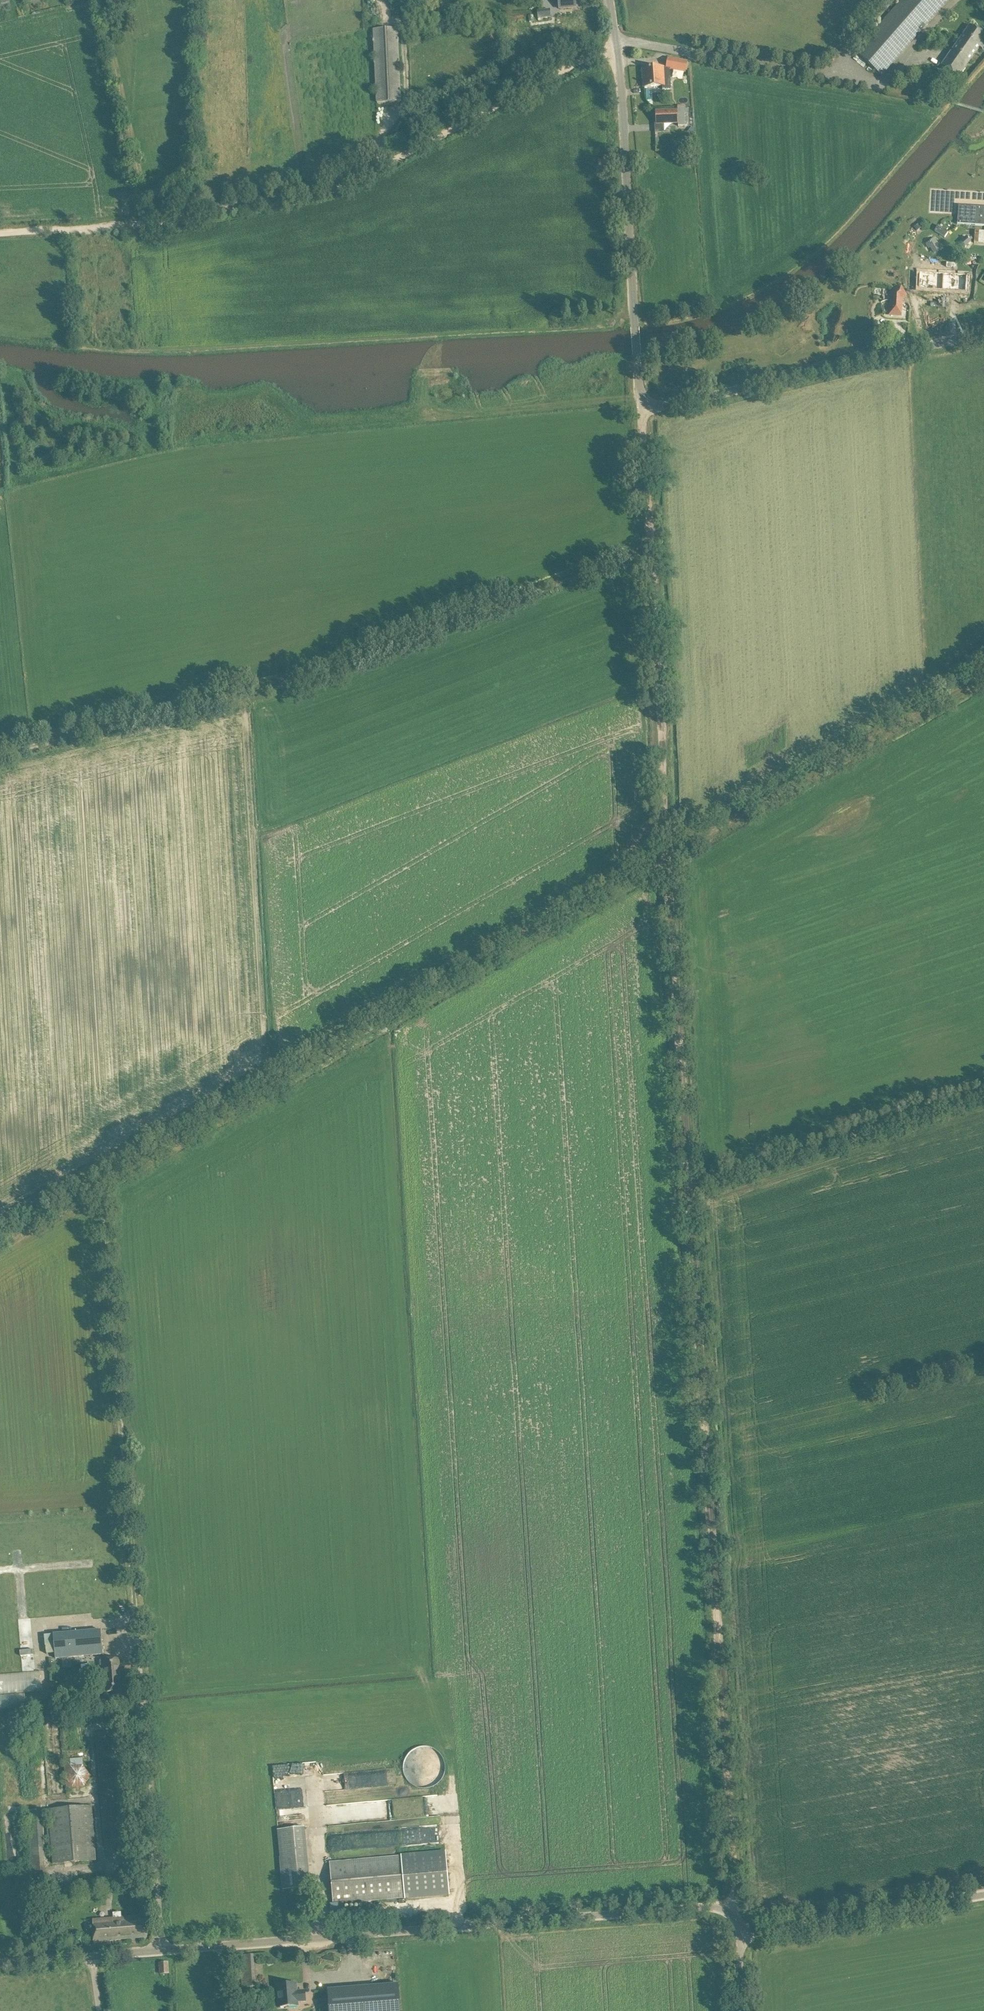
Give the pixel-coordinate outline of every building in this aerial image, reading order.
[(560,8),(576,7),(575,0),(559,0),(560,8)] [(856,52),(882,75),(948,0),(902,0),(856,52)] [(551,17),(550,9),(538,10),(539,18),(551,17)] [(948,57),(941,66),(958,78),(979,47),(983,49),(983,47),(983,35),(970,25),(948,57)] [(377,95),(377,103),(400,102),(400,94),(401,94),(401,87),(400,87),(399,65),(400,65),(400,59),(399,59),(398,44),(399,43),(399,37),(398,37),(397,29),(374,30),(375,38),(373,38),(373,45),(375,44),(375,60),(374,60),(374,66),(376,66),(377,88),(375,88),(376,95),(377,95)] [(666,68),(643,69),(644,87),(662,86),(663,90),(671,89),(670,69),(680,71),(685,71),(687,62),(682,61),(668,58),(666,68)] [(678,111),(656,112),(657,124),(691,122),(690,107),(678,107),(678,111)] [(957,224),(983,226),(983,207),(958,205),(957,224)] [(976,231),(976,243),(983,244),(983,231),(976,231)] [(967,237),(961,242),(965,247),(971,242),(970,240),(972,239),(970,236),(968,238),(967,237)] [(935,239),(927,244),(929,247),(931,246),(935,252),(941,248),(935,239)] [(920,273),(919,289),(966,292),(967,276),(920,273)] [(889,314),(901,315),(902,298),(906,295),(900,285),(891,291),(890,297),(892,297),(891,300),(890,300),(889,314)] [(55,1633),(57,1657),(104,1653),(103,1629),(55,1633)] [(105,1660),(107,1690),(123,1689),(120,1658),(105,1660)] [(0,1674),(0,1710),(26,1708),(25,1693),(41,1692),(39,1671),(0,1674)] [(31,1696),(32,1708),(49,1706),(48,1694),(31,1696)] [(106,1840),(119,1839),(129,1839),(120,1731),(98,1733),(106,1840)] [(424,1789),(428,1788),(431,1787),(434,1786),(437,1784),(440,1781),(442,1778),(444,1775),(445,1772),(445,1768),(445,1764),(444,1761),(443,1757),(442,1757),(440,1754),(438,1752),(436,1750),(433,1748),(430,1747),(426,1747),(423,1746),(420,1747),(417,1748),(413,1749),(410,1752),(408,1754),(406,1757),(404,1761),(403,1764),(403,1768),(403,1771),(404,1775),(406,1778),(408,1781),(411,1784),(414,1786),(417,1787),(420,1788),(424,1789)] [(83,1757),(64,1759),(66,1789),(72,1788),(85,1787),(90,1775),(83,1765),(83,1757)] [(51,1851),(52,1863),(96,1860),(91,1806),(48,1809),(49,1824),(46,1824),(48,1851),(51,1851)] [(482,1809),(327,1822),(333,1903),(330,1904),(330,1911),(345,1910),(344,1903),(449,1893),(445,1853),(485,1849),(482,1809)] [(277,1830),(283,1890),(310,1887),(305,1827),(277,1830)] [(52,1918),(51,1898),(42,1898),(43,1919),(52,1918)] [(93,1920),(93,1931),(94,1941),(147,1937),(145,1915),(121,1917),(121,1912),(113,1913),(114,1918),(93,1920)] [(256,1986),(253,1954),(241,1955),(243,1987),(256,1986)] [(298,2001),(306,2001),(305,1991),(295,1992),(294,1984),(278,1985),(279,2007),(298,2005),(298,2001)] [(328,1989),(330,2010),(401,2010),(398,1984),(328,1989)]
